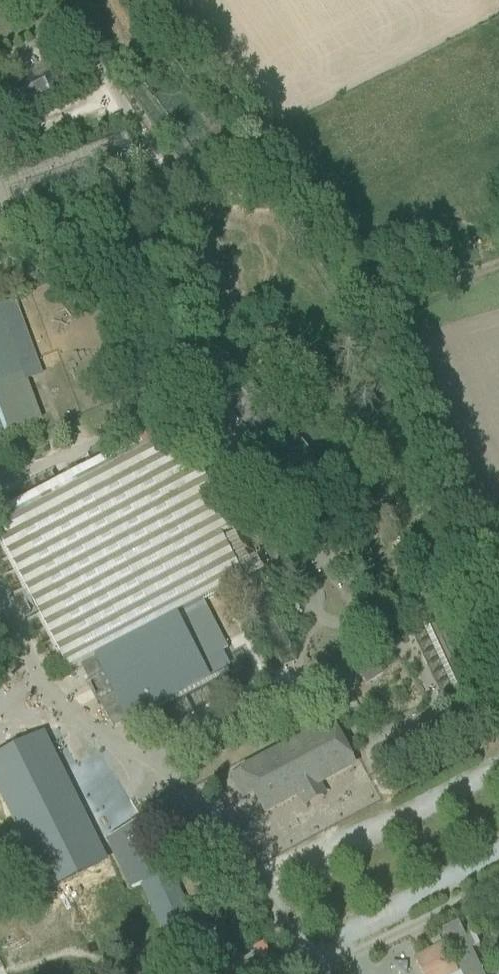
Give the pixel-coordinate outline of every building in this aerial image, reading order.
[(80,77),(73,63),(0,100),(0,119),(80,77)] [(39,420),(0,316),(0,436),(39,420)] [(232,341),(243,331),(234,320),(224,331),(232,341)] [(215,340),(192,359),(319,510),(335,497),(319,478),(321,476),(324,473),(313,460),(315,458),(215,340)] [(76,363),(86,357),(80,347),(70,353),(76,363)] [(181,415),(170,423),(201,467),(213,460),(181,415)] [(0,513),(0,540),(69,672),(94,659),(127,722),(232,667),(225,651),(228,650),(203,603),(245,581),(221,537),(233,531),(223,512),(214,495),(199,465),(188,471),(169,435),(165,437),(161,429),(0,513)] [(363,587),(373,583),(371,578),(359,582),(353,579),(347,581),(344,588),(346,594),(353,597),(359,595),(363,587)] [(451,715),(371,751),(379,770),(478,723),(436,627),(422,633),(415,636),(451,715)] [(367,683),(382,674),(372,657),(357,666),(367,683)] [(107,684),(101,672),(87,680),(83,682),(95,704),(98,702),(113,695),(107,684)] [(267,813),(299,796),(320,785),(351,768),(330,727),(245,772),(257,795),(267,813)] [(0,757),(0,799),(47,896),(109,866),(45,735),(0,757)] [(93,741),(76,752),(82,762),(99,751),(93,741)] [(109,775),(113,772),(100,751),(70,770),(83,791),(80,793),(96,818),(99,816),(132,887),(141,883),(165,937),(195,924),(171,870),(166,872),(142,820),(135,825),(118,799),(122,797),(109,775)] [(184,812),(169,833),(174,837),(173,838),(172,841),(173,844),(175,846),(178,848),(182,848),(184,847),(186,846),(191,849),(206,827),(184,812)] [(245,818),(234,824),(243,840),(254,834),(245,818)] [(465,935),(459,922),(440,932),(446,943),(414,960),(421,973),(484,973),(475,955),(472,949),(479,946),(472,932),(465,935)] [(255,939),(262,936),(258,929),(251,932),(255,939)] [(232,952),(244,946),(240,937),(227,943),(232,952)]
